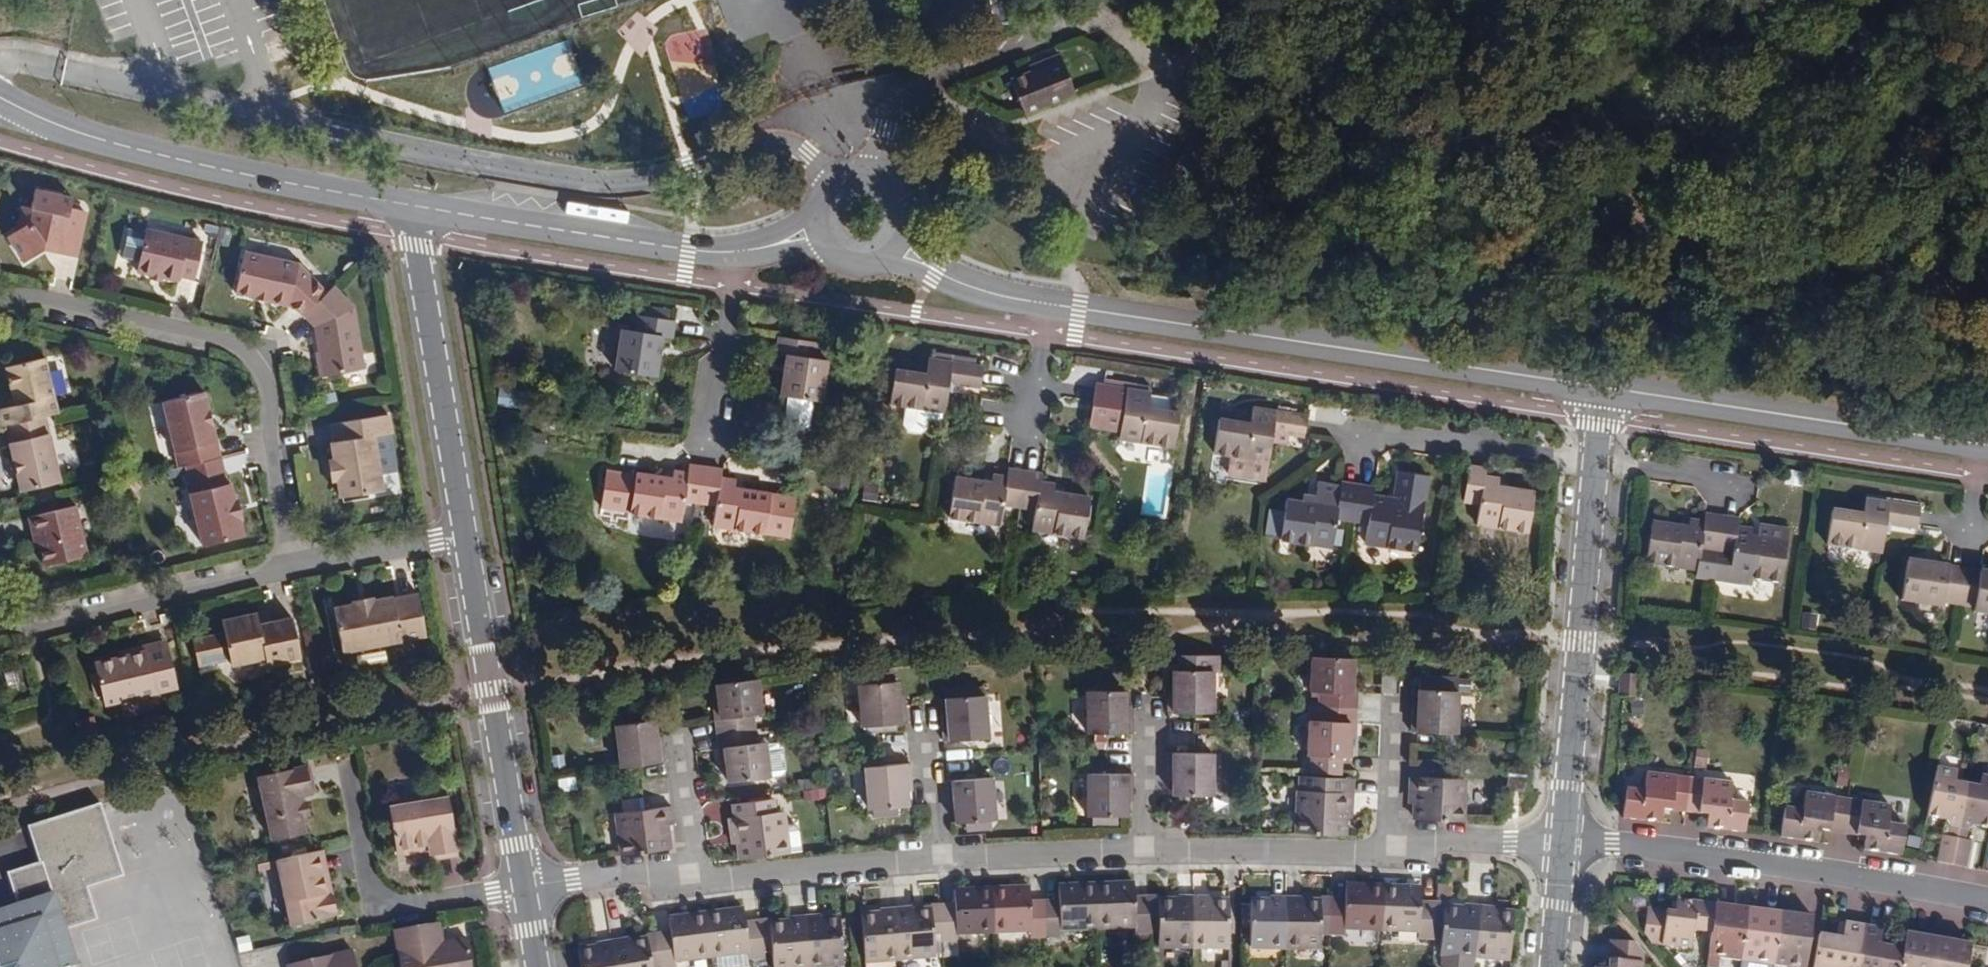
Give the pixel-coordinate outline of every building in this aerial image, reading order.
[(1057,58),(1006,76),(1019,114),(1070,96),(1057,58)] [(28,225),(9,237),(25,262),(44,250),(45,247),(57,250),(57,253),(75,258),(85,211),(71,209),(57,205),(59,196),(35,190),(28,225)] [(73,199),(59,196),(57,205),(71,209),(73,199)] [(202,245),(144,232),(143,235),(125,231),(120,260),(137,264),(135,273),(152,276),(160,278),(179,283),(181,277),(196,280),(202,245)] [(302,316),(326,294),(295,264),(247,252),(238,294),(285,305),(299,319),(302,316)] [(332,287),(326,294),(302,316),(314,329),(321,378),(363,371),(353,309),(332,287)] [(673,318),(636,313),(634,332),(617,330),(612,371),(654,377),(659,336),(670,337),(673,318)] [(828,342),(778,335),(775,353),(784,354),(778,396),(786,398),(819,402),(828,342)] [(923,371),(890,366),(885,400),(904,402),(901,421),(906,428),(918,430),(924,425),(926,416),(936,417),(939,415),(940,408),(942,408),(946,379),(981,384),(983,363),(927,355),(923,371)] [(3,427),(39,419),(59,414),(46,358),(2,368),(9,399),(12,408),(6,409),(5,410),(0,411),(0,428),(3,427)] [(1147,388),(1091,380),(1086,422),(1117,426),(1116,435),(1172,442),(1177,408),(1145,403),(1147,388)] [(179,468),(187,466),(220,458),(205,392),(164,402),(179,468)] [(811,401),(786,398),(782,423),(787,428),(801,430),(807,426),(811,401)] [(12,408),(9,399),(2,401),(5,410),(6,409),(12,408)] [(1247,419),(1213,414),(1209,448),(1230,451),(1227,471),(1264,476),(1271,426),(1303,431),(1306,411),(1249,403),(1247,419)] [(389,434),(386,416),(331,425),(333,441),(330,442),(333,459),(337,480),(340,498),(382,491),(373,437),(389,434)] [(58,481),(39,419),(3,427),(8,443),(5,445),(11,462),(15,476),(20,493),(58,481)] [(220,458),(187,466),(193,492),(189,492),(202,545),(243,535),(239,519),(242,518),(237,499),(234,499),(230,482),(226,483),(220,458)] [(1485,464),(1468,461),(1463,496),(1480,498),(1477,520),(1529,527),(1535,489),(1498,483),(1499,474),(1484,472),(1485,464)] [(15,476),(11,462),(4,465),(8,479),(15,476)] [(699,502),(704,467),(687,464),(686,474),(669,470),(667,478),(630,473),(625,512),(679,520),(682,499),(699,502)] [(704,467),(699,502),(715,504),(712,525),(790,537),(796,497),(735,488),(736,480),(720,478),(721,468),(704,467)] [(1019,507),(1024,471),(1006,468),(1005,476),(989,473),(987,481),(950,475),(945,514),(997,523),(1000,504),(1019,507)] [(1043,473),(1024,471),(1019,507),(1036,509),(1034,528),(1087,536),(1093,496),(1055,490),(1057,483),(1042,480),(1043,473)] [(1351,516),(1356,481),(1338,478),(1338,481),(1323,478),(1319,495),(1307,494),(1306,502),(1280,498),(1279,508),(1276,534),(1275,538),(1328,546),(1333,514),(1351,516)] [(1356,481),(1351,516),(1369,519),(1367,539),(1420,547),(1426,507),(1388,502),(1389,493),(1373,491),(1374,484),(1356,481)] [(1922,503),(1865,494),(1862,513),(1830,507),(1825,541),(1881,549),(1886,519),(1919,524),(1922,503)] [(87,556),(76,505),(30,515),(33,532),(38,531),(41,545),(45,566),(87,556)] [(1259,531),(1276,534),(1279,508),(1263,505),(1259,531)] [(1713,573),(1723,511),(1706,509),(1704,517),(1688,514),(1687,522),(1649,516),(1646,534),(1644,549),(1643,556),(1694,565),(1693,571),(1713,574),(1713,573)] [(1739,514),(1723,511),(1713,573),(1751,579),(1752,572),(1781,577),(1790,525),(1759,520),(1757,533),(1751,532),(1752,525),(1738,522),(1739,514)] [(1637,548),(1644,549),(1646,534),(1639,533),(1637,548)] [(1959,602),(1965,565),(1906,556),(1900,598),(1943,604),(1944,599),(1959,602)] [(1959,602),(1976,604),(1976,609),(1987,611),(1987,568),(1965,565),(1959,602)] [(426,635),(418,593),(393,598),(392,595),(372,599),(371,596),(353,601),(352,604),(333,607),(342,651),(426,635)] [(301,656),(293,618),(259,626),(257,612),(221,620),(232,665),(266,658),(267,663),(301,656)] [(165,648),(164,643),(114,656),(115,660),(165,648)] [(165,648),(115,660),(94,665),(105,706),(175,688),(165,648)] [(1171,669),(1172,685),(1172,692),(1166,692),(1166,697),(1166,711),(1211,712),(1211,670),(1215,670),(1214,654),(1176,654),(1177,669),(1171,669)] [(1316,705),(1355,707),(1356,692),(1349,691),(1350,678),(1350,655),(1309,654),(1307,690),(1317,690),(1316,705)] [(1635,694),(1637,674),(1619,673),(1617,692),(1635,694)] [(1418,676),(1417,703),(1417,711),(1410,711),(1410,730),(1456,732),(1458,678),(1418,676)] [(714,718),(716,732),(756,727),(754,713),(762,712),(758,677),(717,681),(719,704),(721,717),(714,718)] [(859,725),(905,723),(905,708),(904,700),(897,701),(897,695),(896,678),(856,680),(859,725)] [(1124,712),(1124,705),(1125,689),(1086,689),(1086,734),(1131,732),(1131,712),(1124,712)] [(943,696),(944,713),(946,713),(946,719),(940,720),(942,739),(983,736),(981,694),(943,696)] [(712,704),(714,718),(721,717),(719,704),(712,704)] [(1355,722),(1355,707),(1316,705),(1315,721),(1306,720),(1305,755),(1309,755),(1308,773),(1338,774),(1339,756),(1347,756),(1348,736),(1348,722),(1355,722)] [(664,761),(661,740),(655,741),(654,735),(653,718),(613,723),(618,767),(664,761)] [(756,727),(716,732),(718,748),(724,747),(726,759),(729,780),(770,776),(770,774),(766,740),(757,741),(756,727)] [(766,743),(770,774),(781,773),(785,768),(782,746),(777,742),(766,743)] [(726,759),(724,747),(718,748),(719,760),(726,759)] [(1212,751),(1166,751),(1166,773),(1173,773),(1173,780),(1173,794),(1213,794),(1212,751)] [(903,782),(910,782),(909,761),(862,764),(864,807),(878,806),(879,813),(900,812),(900,805),(905,804),(904,789),(903,782)] [(301,801),(299,794),(305,792),(314,791),(308,762),(257,774),(272,838),(304,830),(300,813),(309,811),(307,800),(301,801)] [(1950,862),(1965,782),(1951,779),(1953,767),(1935,764),(1927,811),(1945,815),(1944,818),(1949,822),(1947,831),(1941,830),(1936,859),(1950,862)] [(1663,807),(1684,810),(1688,776),(1645,770),(1643,787),(1640,790),(1623,787),(1621,816),(1661,821),(1663,807)] [(1123,815),(1123,800),(1123,794),(1131,793),(1130,771),(1086,772),(1086,815),(1090,815),(1090,824),(1115,825),(1115,815),(1123,815)] [(1979,772),(1977,784),(1965,782),(1950,862),(1963,864),(1968,835),(1964,835),(1966,825),(1971,823),(1971,819),(1987,823),(1987,773),(1979,772)] [(1341,776),(1309,775),(1309,791),(1299,790),(1296,834),(1344,835),(1344,810),(1351,810),(1352,792),(1340,792),(1341,776)] [(1309,791),(1309,775),(1299,775),(1299,790),(1309,791)] [(1408,775),(1407,793),(1415,793),(1414,818),(1462,820),(1463,778),(1408,775)] [(1340,792),(1352,792),(1352,777),(1341,776),(1340,792)] [(1732,781),(1688,776),(1684,810),(1707,813),(1706,827),(1745,832),(1748,804),(1732,802),(1730,797),(1732,781)] [(823,777),(804,778),(805,800),(824,799),(823,777)] [(960,823),(989,822),(994,822),(992,777),(945,779),(947,802),(952,802),(953,807),(952,807),(952,824),(960,823)] [(1819,828),(1842,831),(1848,797),(1805,791),(1802,811),(1782,808),(1779,836),(1818,842),(1819,828)] [(460,851),(459,846),(457,847),(449,793),(389,803),(396,846),(428,840),(429,847),(431,856),(460,851)] [(1890,803),(1848,797),(1842,831),(1865,833),(1863,848),(1903,854),(1908,825),(1892,824),(1888,819),(1890,803)] [(733,803),(734,817),(772,812),(771,798),(733,803)] [(0,911),(0,966),(74,966),(63,931),(77,926),(72,910),(90,904),(85,888),(124,876),(101,804),(29,827),(41,864),(25,868),(31,885),(13,891),(17,906),(0,911)] [(621,854),(668,848),(665,824),(672,823),(670,805),(616,812),(621,854)] [(736,834),(737,841),(739,859),(786,854),(781,811),(772,812),(734,817),(727,818),(729,835),(736,834)] [(990,830),(989,822),(960,823),(962,832),(990,830)] [(797,827),(791,823),(783,824),(786,854),(800,853),(797,827)] [(428,840),(396,846),(397,853),(429,847),(428,840)] [(322,848),(317,850),(326,888),(331,886),(322,848)] [(326,888),(317,850),(276,858),(291,924),(337,914),(331,886),(326,888)] [(31,885),(25,868),(8,874),(13,891),(31,885)] [(1133,883),(1094,884),(1095,928),(1132,928),(1132,937),(1147,937),(1147,926),(1147,900),(1147,896),(1133,896),(1133,883)] [(1095,928),(1094,884),(1057,885),(1057,900),(1043,901),(1044,940),(1058,940),(1058,930),(1095,928)] [(1378,930),(1380,886),(1344,884),(1344,897),(1327,897),(1327,901),(1326,925),(1326,936),(1340,937),(1341,928),(1378,930)] [(1027,940),(1044,940),(1043,901),(1029,901),(1028,886),(990,888),(992,932),(1027,930),(1027,940)] [(1420,888),(1380,886),(1378,930),(1414,932),(1414,941),(1431,942),(1432,932),(1433,906),(1434,901),(1419,900),(1420,888)] [(952,933),(992,932),(990,888),(952,889),(953,903),(938,904),(938,909),(940,934),(940,944),(953,943),(952,933)] [(1193,949),(1192,896),(1176,896),(1176,901),(1154,900),(1154,926),(1155,948),(1193,949)] [(1208,897),(1192,896),(1193,949),(1226,949),(1227,901),(1208,901),(1208,897)] [(1284,947),(1284,896),(1269,896),(1269,901),(1247,900),(1247,911),(1246,937),(1246,947),(1284,947)] [(1299,897),(1284,896),(1284,947),(1318,948),(1319,925),(1320,901),(1299,901),(1299,897)] [(1698,923),(1710,925),(1713,901),(1675,896),(1674,908),(1644,905),(1641,924),(1652,938),(1691,942),(1692,928),(1698,923)] [(1515,900),(1506,899),(1506,912),(1514,913),(1515,900)] [(1327,901),(1320,901),(1319,925),(1326,925),(1327,901)] [(1718,955),(1740,959),(1747,905),(1713,901),(1710,925),(1705,963),(1716,965),(1718,955)] [(96,921),(90,904),(72,910),(77,926),(96,921)] [(1472,957),(1476,905),(1460,904),(1460,909),(1441,907),(1439,932),(1438,953),(1472,957)] [(1492,907),(1476,905),(1472,957),(1510,960),(1514,913),(1506,912),(1492,911),(1492,907)] [(1771,963),(1780,909),(1747,905),(1740,959),(1757,962),(1756,966),(1771,966),(1771,963)] [(1441,907),(1433,906),(1432,932),(1439,932),(1441,907)] [(910,907),(894,908),(898,959),(932,956),(931,934),(930,909),(910,910),(910,907)] [(705,913),(710,956),(745,952),(747,962),(762,959),(761,949),(759,925),(758,920),(743,922),(742,908),(705,913)] [(898,959),(894,908),(877,909),(878,914),(859,916),(862,962),(898,959)] [(940,934),(938,909),(930,909),(931,934),(940,934)] [(1780,909),(1771,963),(1791,966),(1805,966),(1814,915),(1780,909)] [(710,956),(705,913),(668,918),(670,930),(655,932),(655,933),(655,939),(659,964),(659,966),(674,966),(673,960),(710,956)] [(803,916),(807,966),(816,966),(841,965),(836,918),(820,919),(819,915),(803,916)] [(803,916),(786,918),(786,922),(774,923),(765,924),(767,949),(769,966),(807,966),(803,916)] [(1861,922),(1843,920),(1841,937),(1819,934),(1812,966),(1854,966),(1861,922)] [(440,925),(431,926),(431,921),(394,928),(400,966),(472,966),(467,937),(443,940),(440,925)] [(1902,947),(1878,944),(1882,926),(1861,922),(1854,966),(1899,966),(1902,947)] [(765,924),(759,925),(761,949),(767,949),(765,924)] [(1902,947),(1899,966),(1932,966),(1938,936),(1905,930),(1902,947)] [(1968,942),(1938,936),(1932,966),(1964,966),(1968,942)] [(1638,947),(1631,938),(1608,937),(1607,966),(1594,965),(1594,966),(1637,966),(1638,947)] [(614,966),(650,966),(650,965),(647,940),(641,940),(627,942),(626,938),(610,940),(614,966)] [(659,964),(655,939),(647,940),(650,965),(659,964)] [(610,940),(595,943),(597,947),(575,950),(578,966),(614,966),(610,940)] [(353,948),(288,962),(289,966),(358,966),(353,948)]
